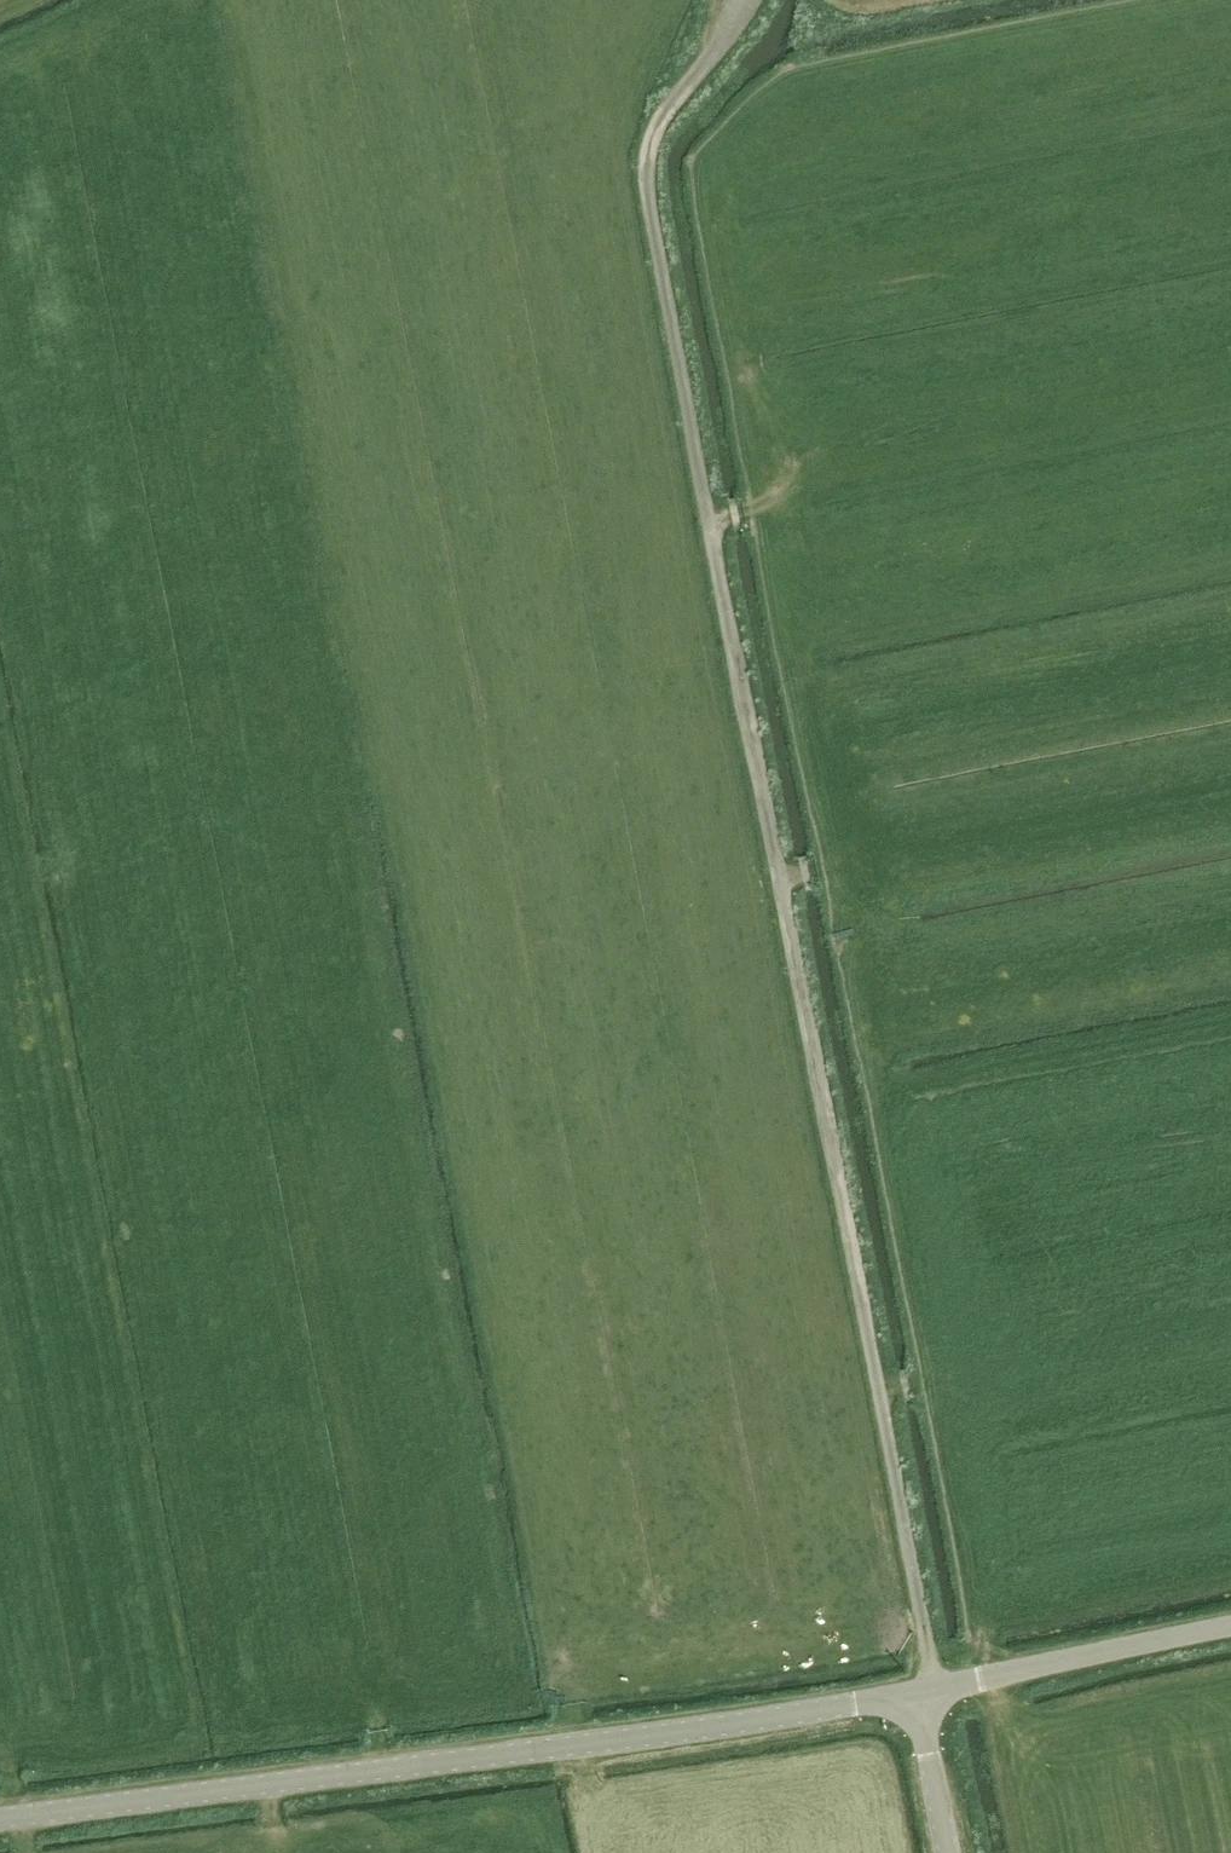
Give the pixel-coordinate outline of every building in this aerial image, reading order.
[(648,1394),(652,1377),(636,1372),(631,1389),(648,1394)]
